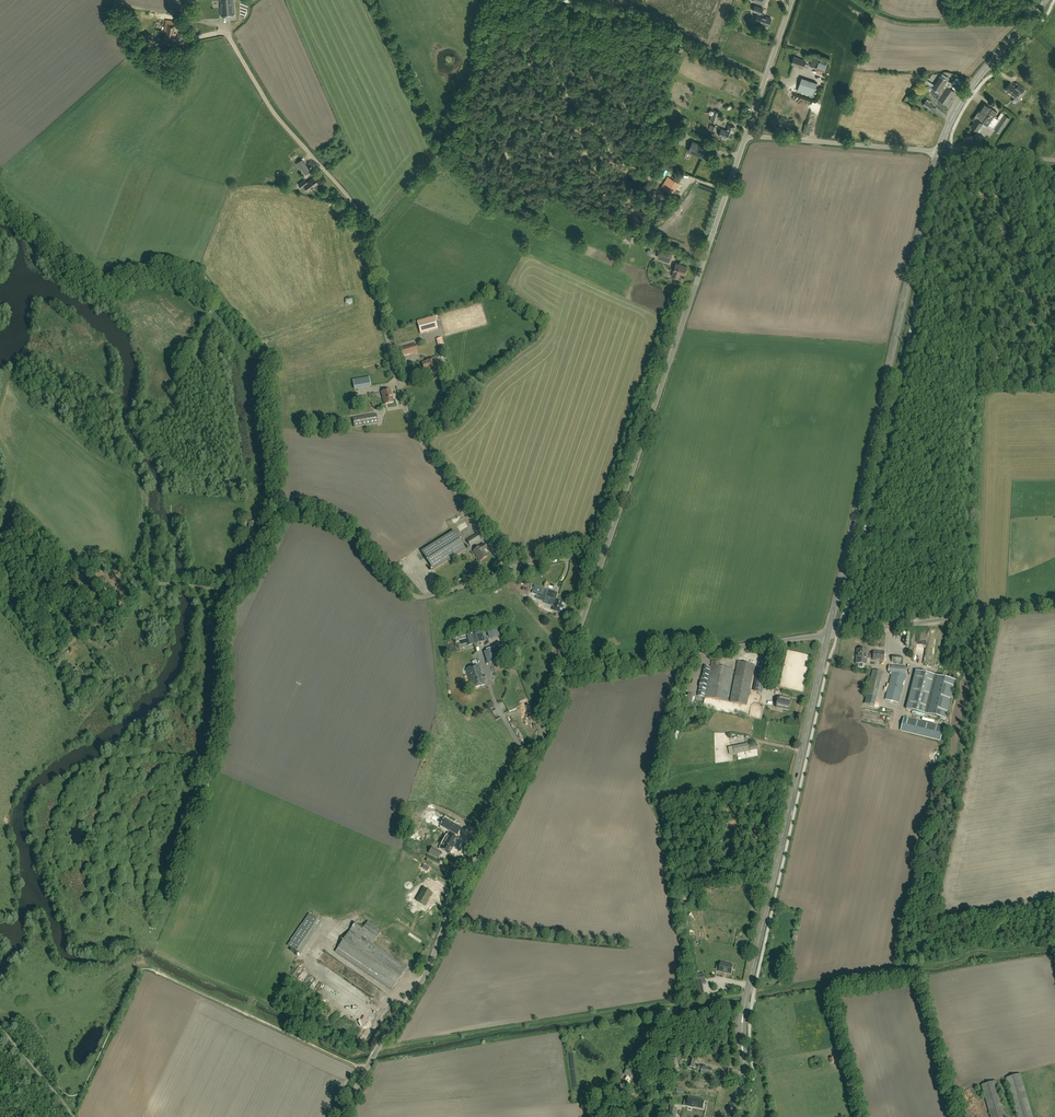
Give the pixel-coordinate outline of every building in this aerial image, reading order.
[(235,15),(233,0),(219,0),(221,16),(235,15)] [(761,14),(763,8),(755,6),(752,12),(757,14),(761,15),(761,14)] [(755,20),(760,22),(760,23),(769,26),(771,18),(763,15),(763,14),(761,14),(761,15),(757,14),(755,20)] [(177,28),(178,21),(166,20),(165,27),(166,27),(165,31),(164,30),(163,39),(175,40),(176,32),(174,32),(175,28),(177,28)] [(803,68),(805,60),(794,57),(792,64),(803,68)] [(817,57),(815,68),(824,69),(826,62),(819,61),(820,58),(817,57)] [(948,87),(951,82),(941,76),(934,85),(926,79),(925,82),(933,87),(933,88),(931,92),(935,95),(934,97),(937,99),(938,98),(946,104),(955,91),(948,87)] [(813,95),(817,83),(801,77),(797,90),(813,95)] [(1016,87),(1010,83),(1005,89),(1014,96),(1014,97),(1018,101),(1027,91),(1018,84),(1016,87)] [(931,101),(927,99),(926,100),(922,104),(930,110),(933,105),(930,103),(931,101)] [(987,126),(997,112),(984,103),(974,117),(976,119),(971,127),(977,131),(983,123),(987,126)] [(711,121),(717,123),(721,112),(715,110),(711,121)] [(999,132),(1010,118),(1004,114),(994,129),(999,132)] [(729,124),(727,130),(721,128),(719,136),(722,137),(722,138),(726,139),(726,138),(730,139),(733,132),(733,131),(734,131),(735,128),(734,127),(735,127),(735,126),(729,124)] [(680,129),(675,141),(682,144),(687,133),(680,129)] [(702,157),(706,148),(693,142),(689,151),(702,157)] [(305,174),(309,171),(301,160),(297,163),(305,174)] [(651,174),(655,175),(660,166),(656,165),(656,164),(651,162),(648,161),(645,167),(647,168),(646,170),(647,170),(646,172),(651,174)] [(679,183),(668,176),(661,186),(664,188),(672,193),(679,183)] [(318,183),(314,177),(307,182),(305,179),(298,184),(301,188),(304,186),(308,191),(318,183)] [(633,242),(636,235),(630,232),(627,240),(633,242)] [(667,250),(661,248),(658,257),(670,261),(671,258),(673,252),(667,250)] [(676,263),(673,271),(672,276),(679,279),(680,274),(684,275),(687,266),(676,263)] [(434,317),(417,322),(421,333),(437,328),(434,317)] [(403,356),(413,353),(411,346),(401,349),(403,356)] [(436,361),(435,359),(425,361),(425,362),(422,363),(424,370),(427,369),(428,374),(439,371),(437,365),(438,365),(437,361),(436,361)] [(354,390),(371,386),(369,377),(353,380),(354,390)] [(385,404),(393,402),(390,389),(381,392),(385,404)] [(354,427),(378,423),(376,414),(353,418),(354,427)] [(257,535),(258,523),(250,522),(248,534),(257,535)] [(450,559),(465,549),(454,531),(422,551),(433,569),(450,559)] [(470,547),(481,539),(476,533),(466,540),(470,547)] [(480,561),(488,556),(484,551),(487,549),(484,544),(473,551),(480,561)] [(545,598),(548,590),(535,585),(532,593),(545,598)] [(561,613),(565,602),(556,599),(558,593),(549,590),(546,599),(552,601),(551,604),(552,606),(554,607),(553,610),(561,613)] [(499,626),(489,625),(488,635),(499,635),(499,626)] [(474,644),(487,640),(486,637),(485,631),(484,631),(471,635),(474,644)] [(487,664),(500,661),(496,648),(490,649),(484,651),(487,664)] [(866,664),(868,650),(857,649),(856,663),(858,663),(858,668),(863,668),(864,664),(866,664)] [(884,661),(885,652),(874,651),(873,660),(884,661)] [(760,660),(756,680),(764,681),(768,661),(760,660)] [(727,701),(733,669),(720,666),(721,662),(713,661),(705,697),(727,701)] [(750,689),(755,665),(738,662),(730,702),(747,705),(750,689)] [(472,689),(485,685),(479,664),(466,668),(472,689)] [(710,667),(705,666),(703,677),(702,677),(698,696),(704,697),(710,667)] [(898,702),(905,674),(904,674),(905,667),(889,666),(888,672),(892,673),(885,699),(898,702)] [(876,697),(882,672),(873,670),(867,695),(876,697)] [(916,671),(906,709),(945,719),(955,681),(936,676),(916,671)] [(789,710),(791,699),(778,697),(776,707),(789,710)] [(901,731),(940,741),(943,728),(904,718),(901,731)] [(758,749),(756,743),(748,745),(748,743),(733,746),(734,754),(749,751),(758,749)] [(441,850),(449,854),(452,850),(455,846),(454,845),(457,841),(454,839),(456,835),(452,833),(455,827),(446,822),(443,828),(450,832),(448,836),(448,837),(441,850)] [(438,859),(442,852),(432,847),(429,854),(438,859)] [(430,897),(432,894),(423,889),(417,901),(425,906),(428,901),(427,901),(430,897)] [(301,954),(322,923),(308,913),(287,945),(301,954)] [(391,956),(373,944),(381,932),(377,930),(378,928),(368,921),(366,923),(363,928),(362,927),(355,923),(351,929),(335,952),(376,979),(391,990),(407,967),(391,956)] [(719,971),(731,974),(733,965),(726,964),(726,963),(721,961),(719,971)] [(700,974),(696,975),(697,982),(700,994),(704,993),(703,987),(702,984),(706,983),(705,977),(701,977),(700,974)] [(689,1059),(688,1067),(694,1068),(696,1060),(689,1059)] [(712,1069),(699,1066),(698,1070),(702,1071),(701,1074),(710,1076),(712,1069)] [(624,1074),(630,1079),(634,1073),(628,1068),(624,1074)] [(1020,1074),(1006,1078),(1018,1116),(1033,1116),(1020,1074)] [(996,1081),(982,1085),(991,1116),(1006,1116),(996,1081)] [(703,1109),(705,1101),(700,1100),(696,1099),(689,1097),(688,1101),(689,1101),(689,1102),(689,1105),(694,1107),(703,1109)] [(678,1107),(670,1106),(668,1116),(674,1116),(676,1116),(678,1107)]
